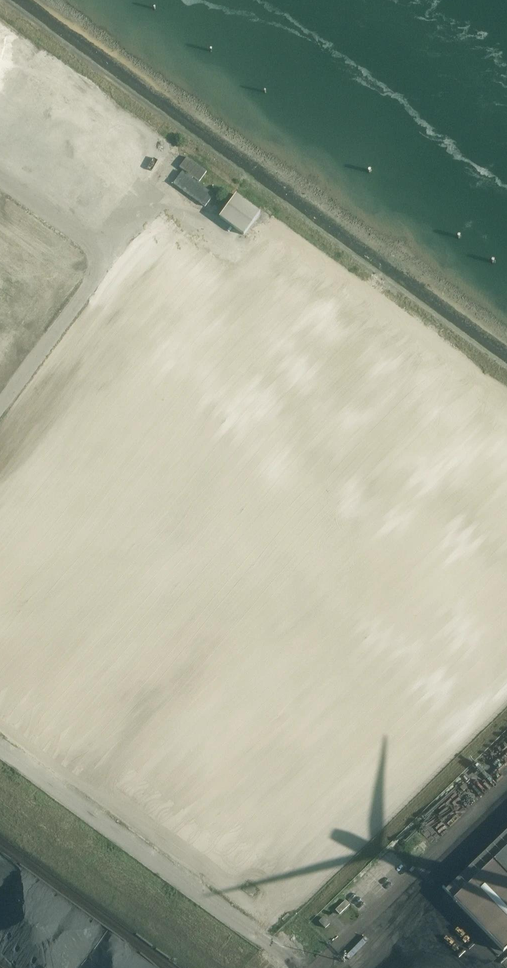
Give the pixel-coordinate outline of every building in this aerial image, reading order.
[(38,73),(54,77),(57,65),(41,61),(38,73)] [(105,88),(95,98),(104,106),(113,96),(105,88)] [(199,182),(206,172),(185,157),(178,167),(188,174),(188,175),(182,171),(173,183),(204,206),(213,193),(192,178),(193,177),(199,182)] [(83,201),(94,188),(86,181),(75,194),(83,201)] [(243,234),(259,211),(233,193),(217,215),(243,234)] [(385,320),(386,321),(389,318),(378,307),(368,317),(378,327),(385,320)] [(393,320),(384,331),(392,338),(401,327),(393,320)] [(503,951),(506,948),(506,847),(453,900),(503,951)] [(357,897),(366,905),(386,884),(378,876),(357,897)] [(334,904),(339,909),(350,899),(345,894),(334,904)] [(328,912),(331,917),(337,914),(334,909),(328,912)] [(325,923),(331,918),(323,910),(318,916),(325,923)]
